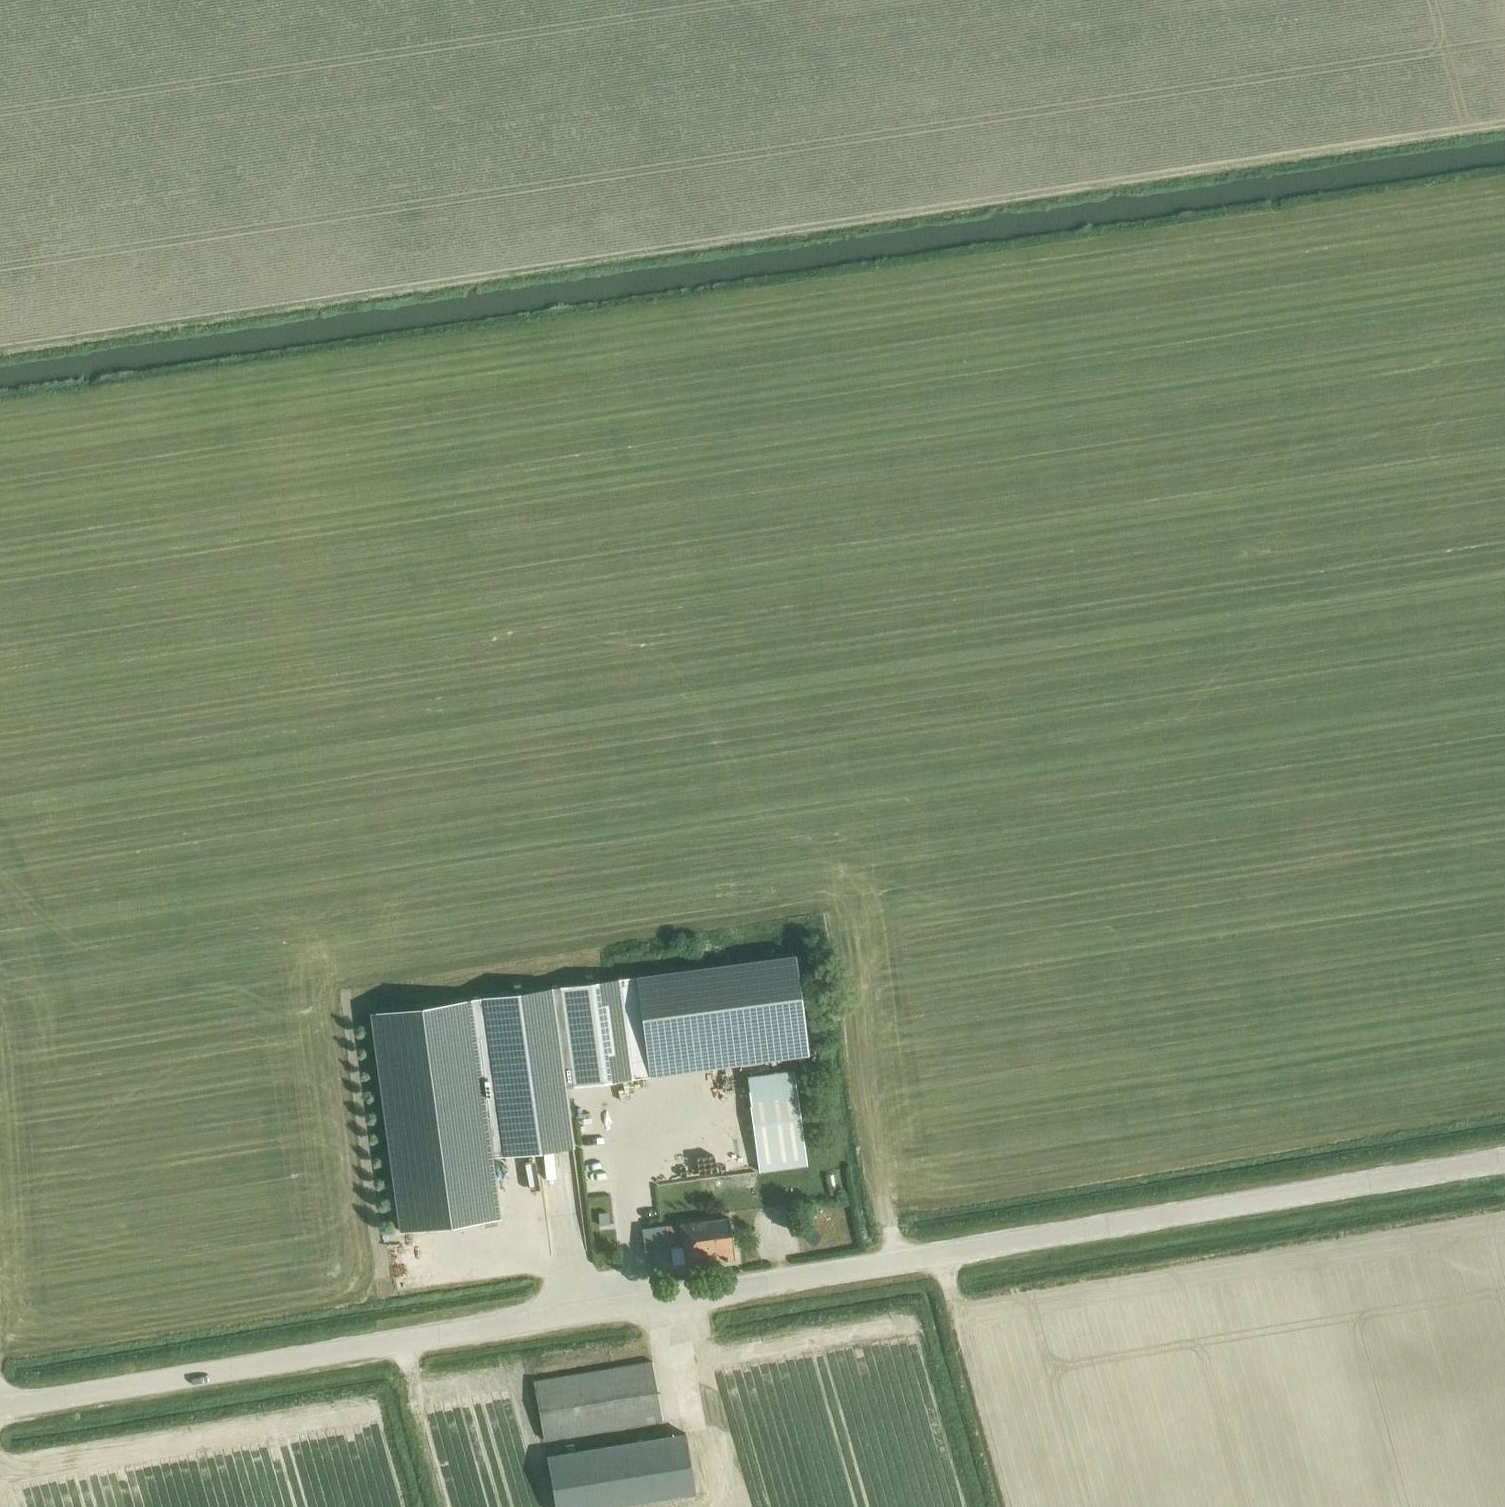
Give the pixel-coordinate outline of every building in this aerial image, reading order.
[(807,1051),(793,951),(618,976),(632,1076),(807,1051)] [(558,984),(572,1084),(632,1076),(618,976),(558,984)] [(572,1084),(558,984),(482,995),(503,1154),(573,1145),(565,1085),(572,1084)] [(482,996),(368,1012),(398,1230),(500,1216),(491,1155),(503,1153),(482,996)] [(745,1076),(752,1122),(757,1169),(805,1163),(793,1069),(745,1076)] [(641,1229),(644,1248),(683,1243),(685,1262),(733,1256),(728,1217),(641,1229)] [(533,1379),(542,1438),(662,1418),(653,1360),(533,1379)] [(555,1506),(596,1506),(694,1491),(684,1431),(546,1454),(555,1506)]
